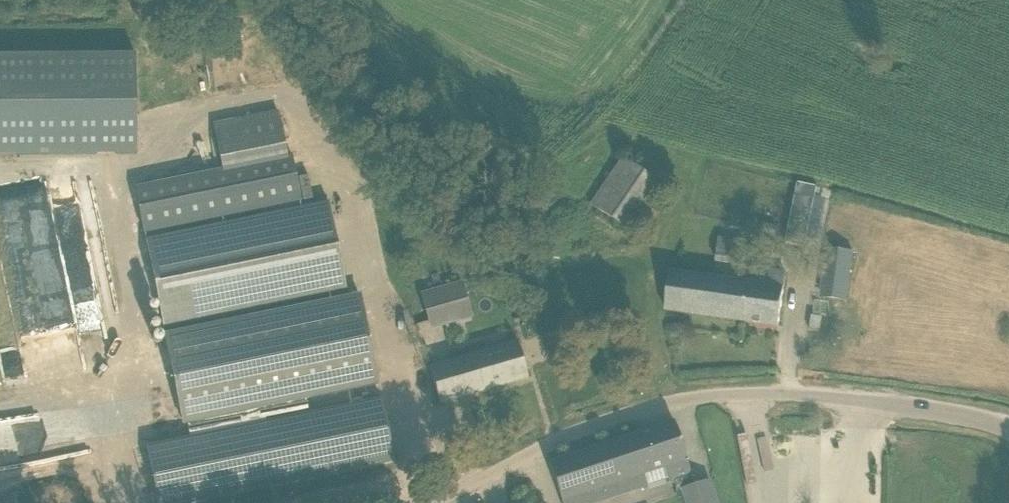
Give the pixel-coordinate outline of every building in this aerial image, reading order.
[(0,55),(0,155),(135,154),(134,54),(0,55)] [(291,155),(134,188),(142,230),(300,197),(291,155)] [(623,156),(594,199),(627,220),(655,178),(623,156)] [(47,201),(10,208),(40,376),(81,369),(76,337),(72,338),(47,201)] [(346,288),(328,203),(145,240),(162,326),(346,288)] [(764,223),(762,233),(773,236),(776,226),(764,223)] [(719,236),(716,262),(744,266),(748,240),(719,236)] [(827,248),(820,297),(847,300),(853,251),(827,248)] [(763,269),(761,284),(670,271),(665,310),(778,326),(786,273),(763,269)] [(421,294),(429,321),(469,309),(461,282),(421,294)] [(182,421),(377,381),(360,297),(165,337),(182,421)] [(811,316),(809,331),(820,333),(822,317),(811,316)] [(26,372),(19,347),(0,352),(0,354),(6,378),(26,372)] [(510,350),(453,367),(463,399),(492,391),(493,396),(521,388),(510,350)] [(146,451),(157,502),(195,502),(393,463),(381,403),(146,451)] [(694,484),(673,421),(549,462),(562,502),(595,502),(647,486),(646,483),(667,475),(669,482),(673,481),(676,491),(681,489),(686,502),(717,502),(709,479),(694,484)]
